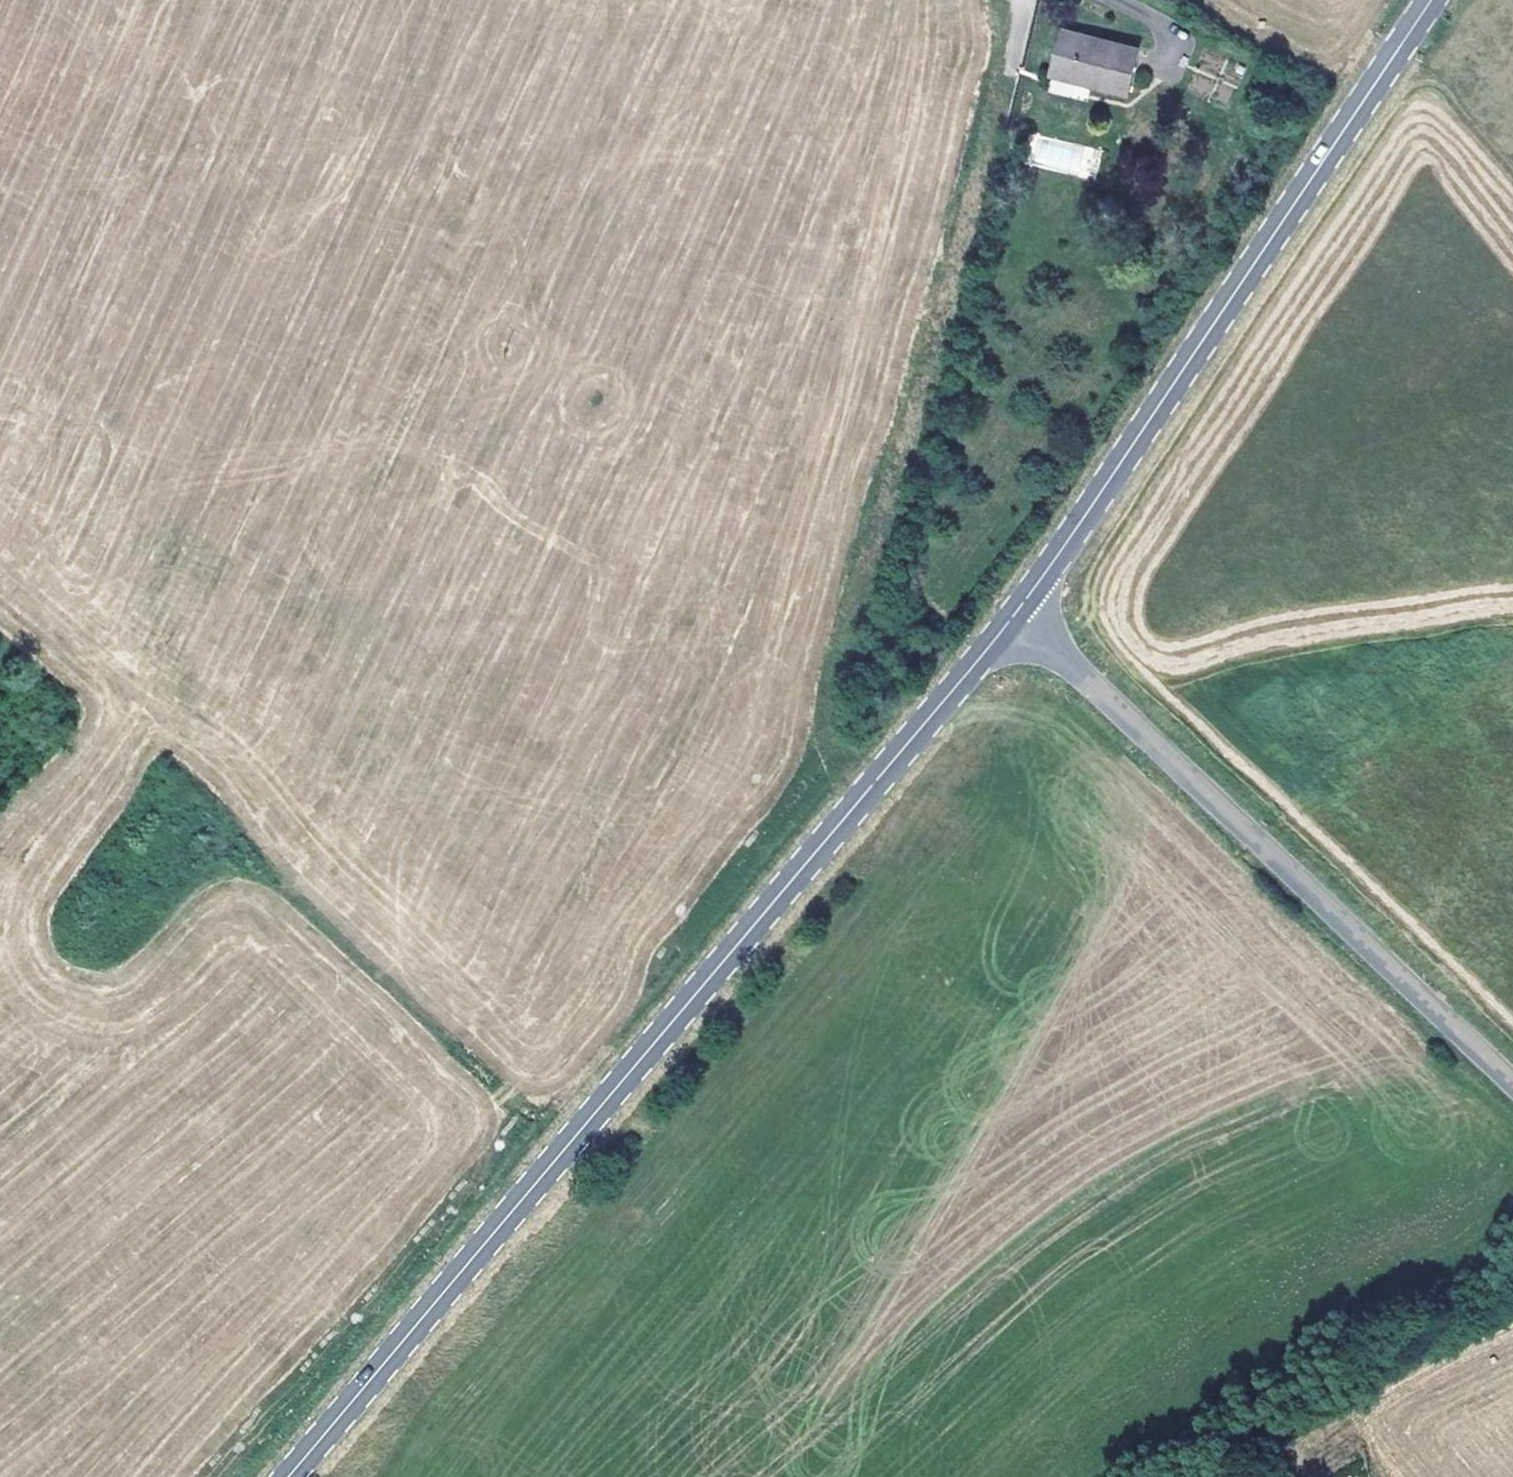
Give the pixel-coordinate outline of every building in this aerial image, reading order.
[(1138,50),(1063,30),(1051,75),(1079,81),(1079,79),(1094,82),(1128,91),(1138,50)] [(1201,51),(1187,95),(1230,109),(1244,64),(1201,51)] [(1079,81),(1051,75),(1048,90),(1090,100),(1094,82),(1079,79),(1079,81)]
